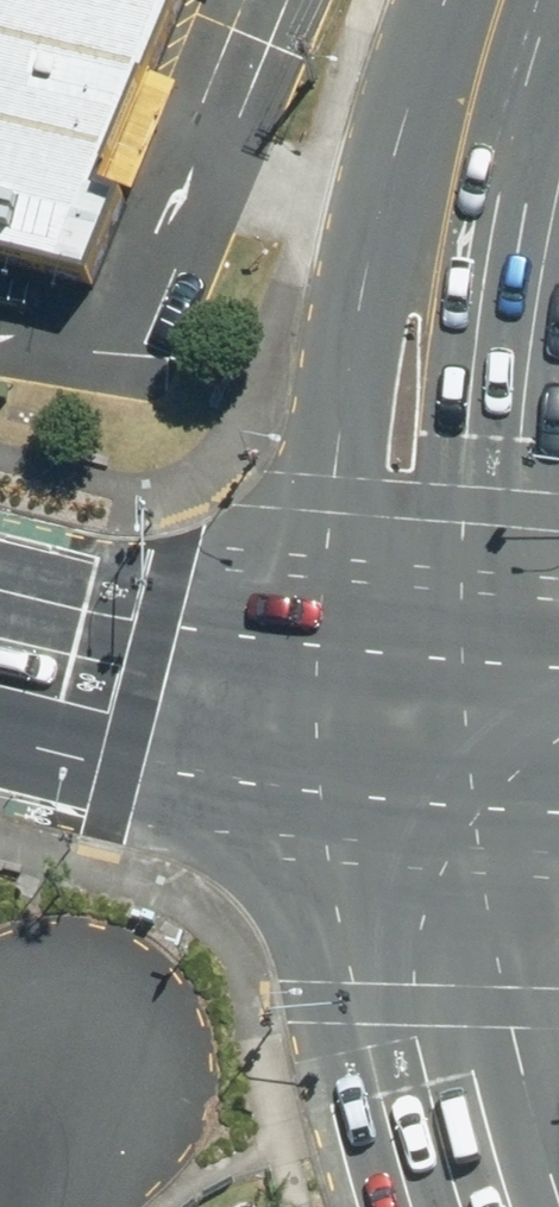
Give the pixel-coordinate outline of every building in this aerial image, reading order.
[(93,289),(195,0),(0,0),(0,269),(93,289)]
